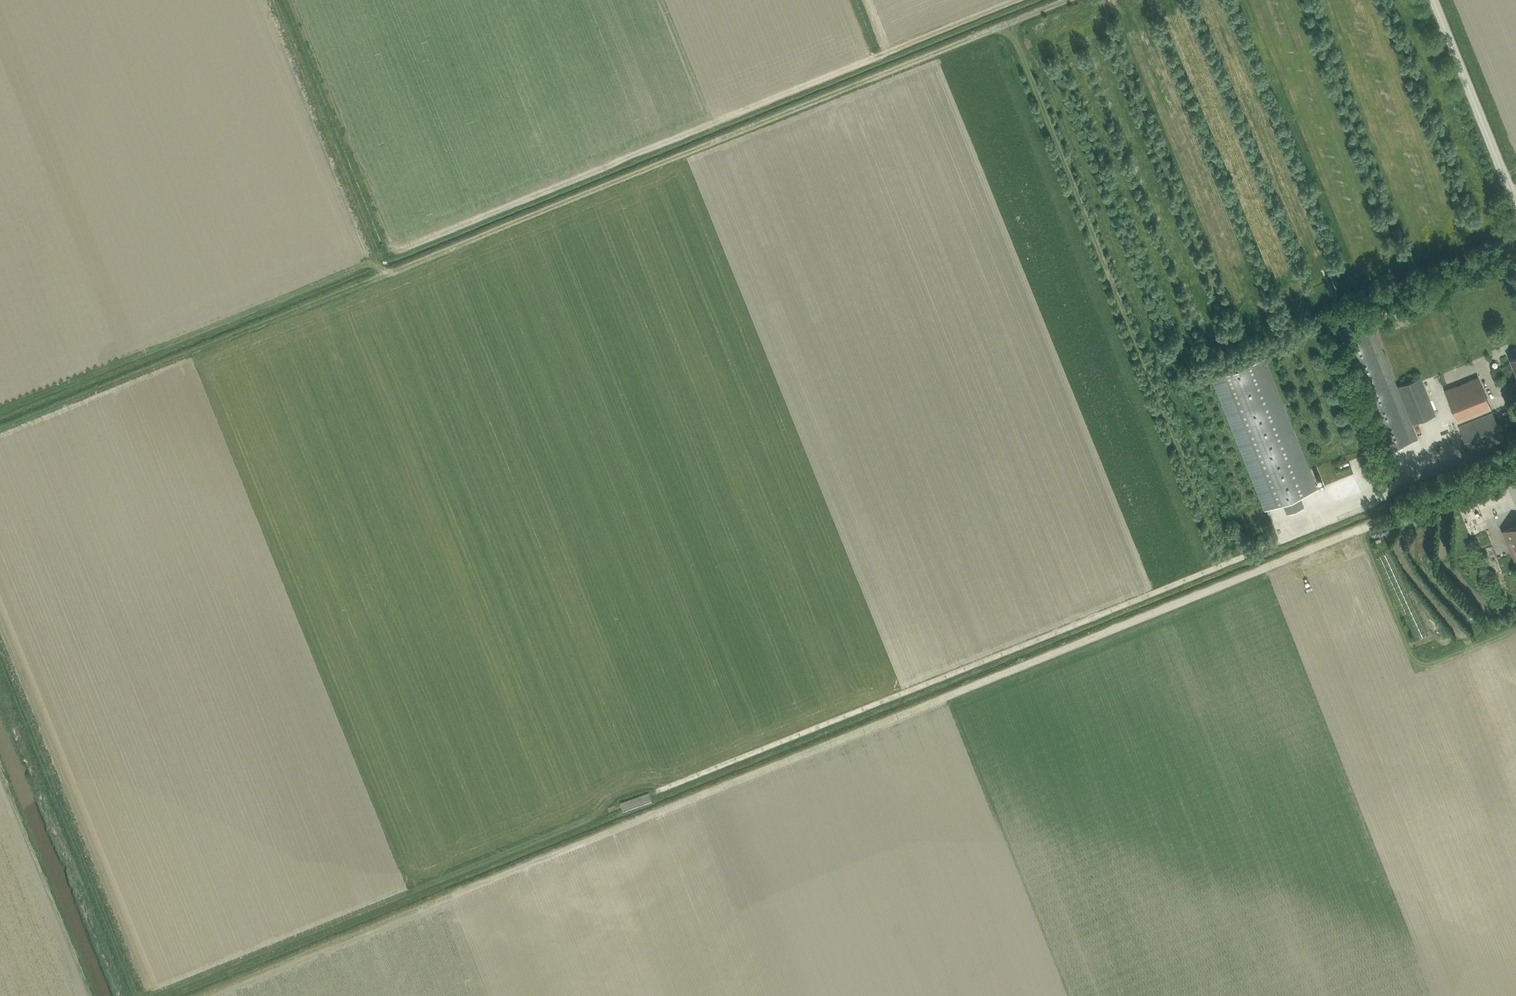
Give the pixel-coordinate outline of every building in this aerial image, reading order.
[(1386,451),(1411,441),(1418,439),(1369,316),(1337,329),(1386,451)] [(1264,358),(1213,379),(1266,509),(1283,503),(1287,514),(1304,507),(1299,496),(1319,488),(1317,485),(1315,486),(1264,358)] [(1413,424),(1436,415),(1420,376),(1397,385),(1413,424)] [(1458,423),(1491,410),(1478,377),(1445,390),(1458,423)] [(1491,410),(1458,423),(1469,452),(1503,438),(1492,410),(1491,410)] [(1353,486),(1349,475),(1340,479),(1344,490),(1353,486)] [(1515,563),(1515,524),(1502,531),(1515,563)]
